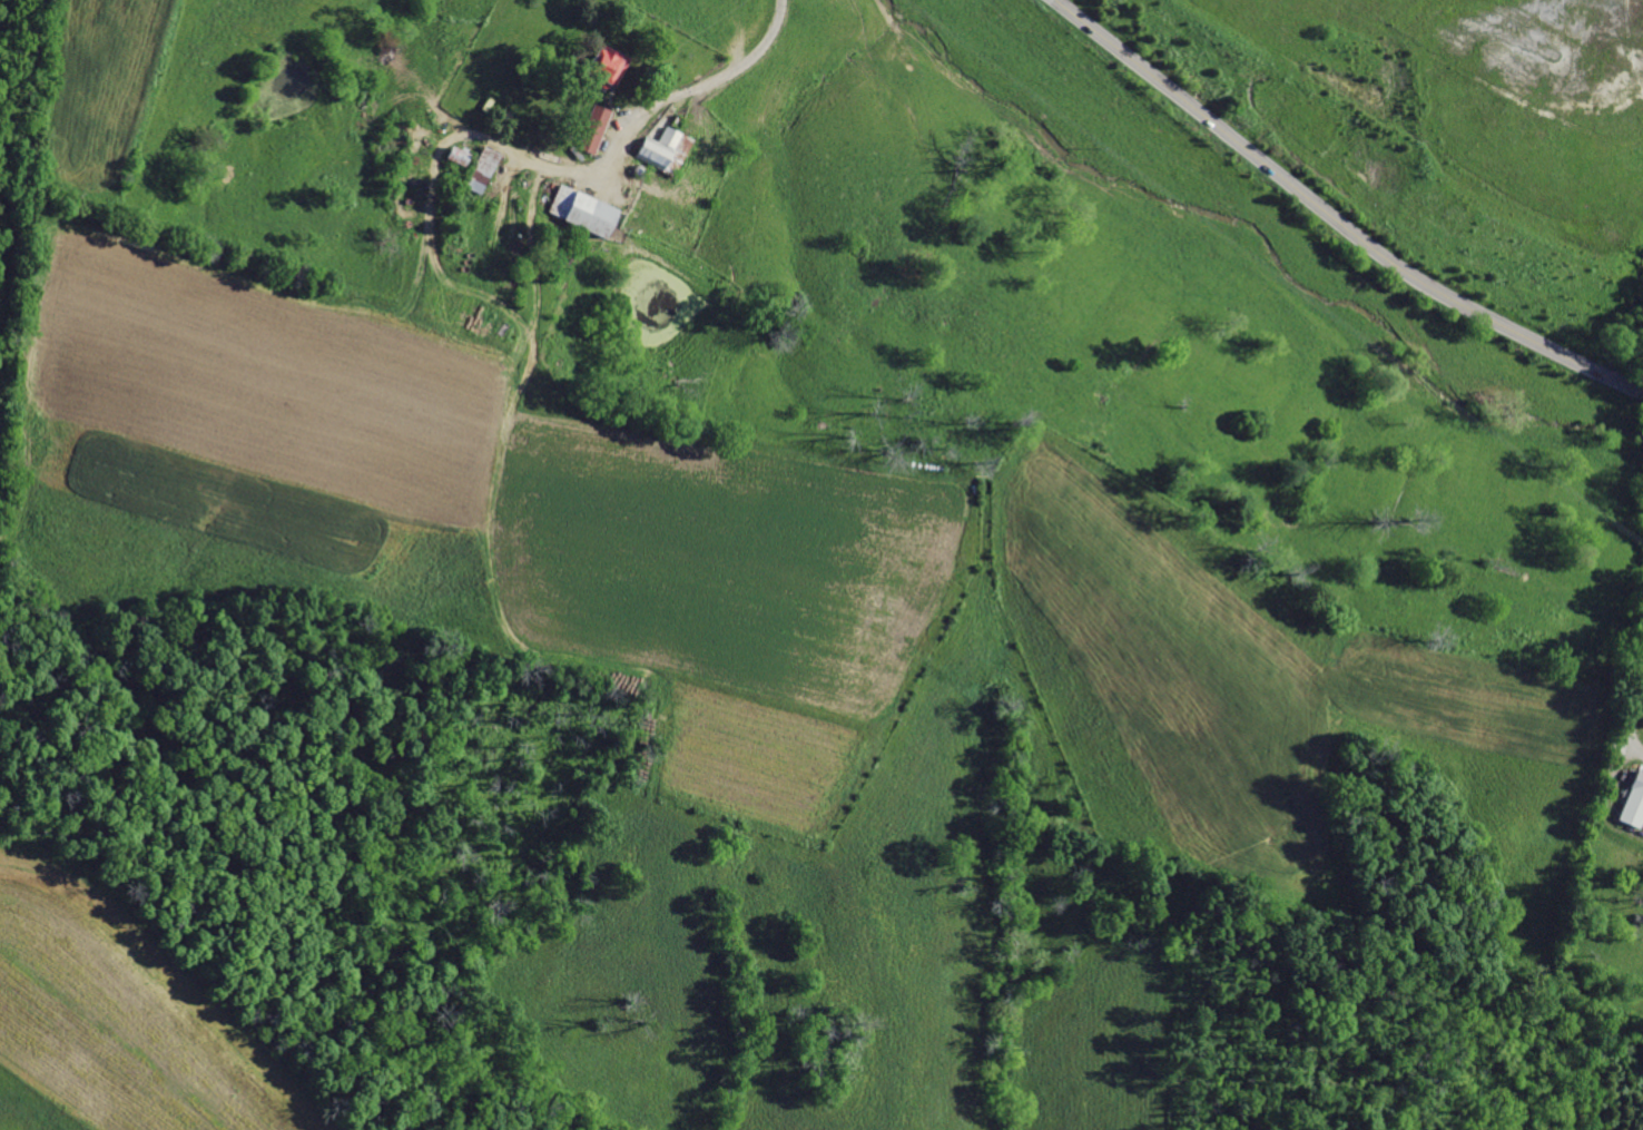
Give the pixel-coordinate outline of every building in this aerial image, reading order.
[(608,82),(614,86),(629,57),(599,42),(581,79),(604,90),(608,82)] [(611,110),(594,104),(576,147),(594,154),(611,110)] [(691,137),(664,125),(657,140),(644,134),(634,157),(675,174),(691,137)] [(465,187),(482,194),(499,152),(482,146),(465,187)] [(617,208),(559,183),(546,212),(604,238),(617,208)] [(1635,769),(1617,819),(1639,827),(1642,816),(1642,771),(1635,769)]
